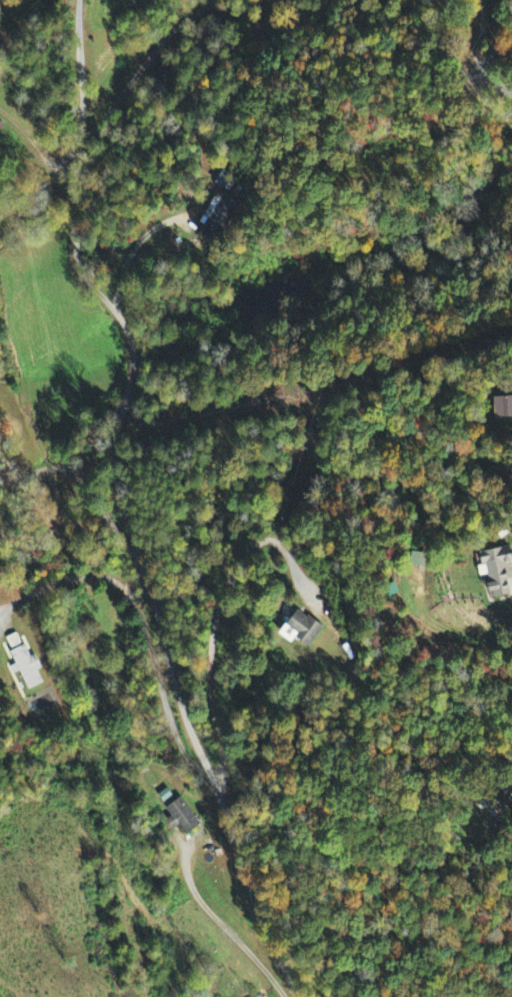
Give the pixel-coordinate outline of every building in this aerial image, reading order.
[(202,235),(225,244),(241,203),(214,193),(202,225),(205,226),(202,235)] [(511,419),(511,397),(493,398),(493,419),(511,419)] [(511,550),(479,551),(479,578),(490,578),(490,599),(511,599),(511,550)] [(326,626),(297,611),(283,638),(296,645),(299,639),(314,647),(326,626)] [(45,684),(35,656),(28,658),(19,634),(5,639),(15,665),(9,667),(12,675),(19,673),(25,691),(45,684)] [(166,809),(171,818),(168,820),(174,831),(182,827),(187,835),(199,828),(184,800),(166,809)]
